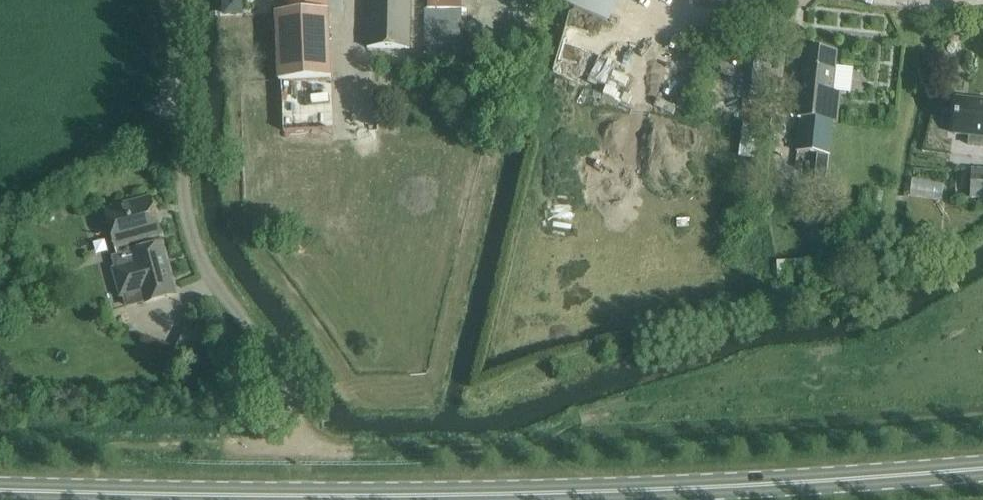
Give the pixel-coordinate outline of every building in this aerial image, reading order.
[(277,13),(329,11),(329,0),(276,0),(277,13)] [(368,47),(410,48),(411,0),(369,0),(368,47)] [(613,22),(622,0),(568,0),(567,3),(613,22)] [(429,6),(429,55),(454,55),(457,55),(457,7),(432,6),(429,6)] [(329,11),(277,13),(280,81),(332,78),(329,11)] [(762,47),(761,63),(776,64),(777,48),(762,47)] [(804,49),(802,68),(798,117),(802,118),(800,151),(818,153),(815,178),(827,179),(833,121),(838,122),(841,92),(850,93),(853,68),(836,67),(838,52),(804,49)] [(758,84),(743,82),(740,109),(756,110),(758,84)] [(956,133),(970,135),(969,144),(982,146),(982,101),(960,99),(956,133)] [(739,155),(759,158),(764,125),(744,123),(739,155)] [(972,197),(982,198),(982,169),(974,168),(972,197)] [(125,303),(155,296),(174,291),(160,239),(142,244),(140,240),(161,234),(151,199),(107,211),(112,230),(116,247),(122,245),(124,250),(117,252),(118,255),(113,256),(116,267),(112,268),(119,297),(123,296),(125,303)] [(919,241),(908,244),(911,256),(922,254),(919,241)]
